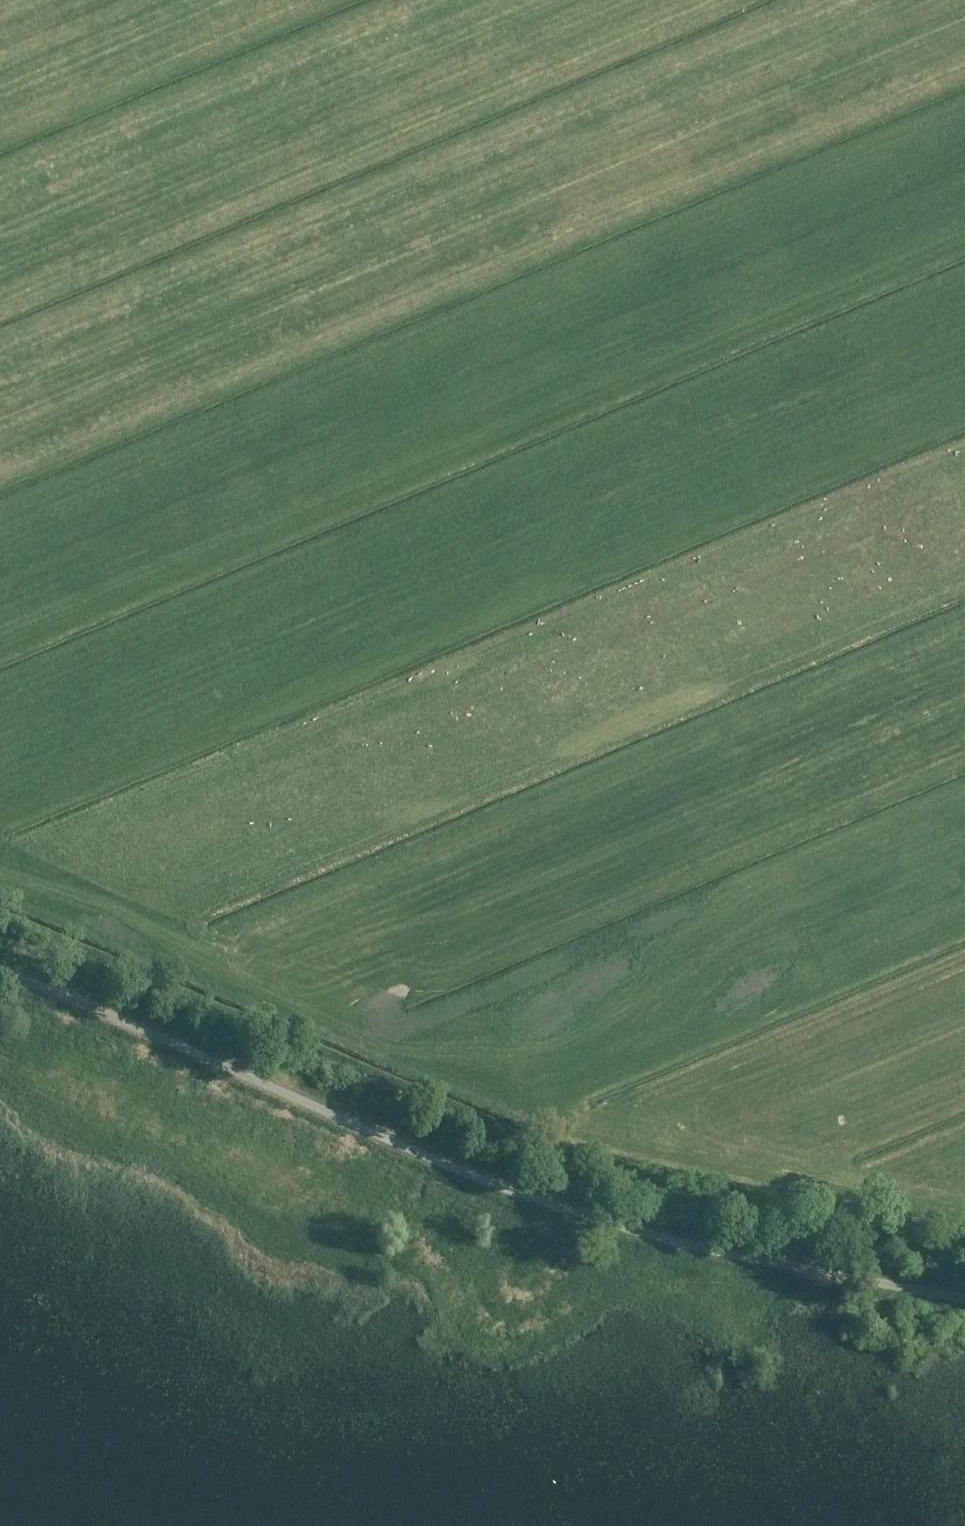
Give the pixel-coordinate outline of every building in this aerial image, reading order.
[(493,1168),(493,1180),(513,1180),(514,1169),(493,1168)] [(789,1251),(792,1263),(807,1259),(804,1247),(789,1251)]
